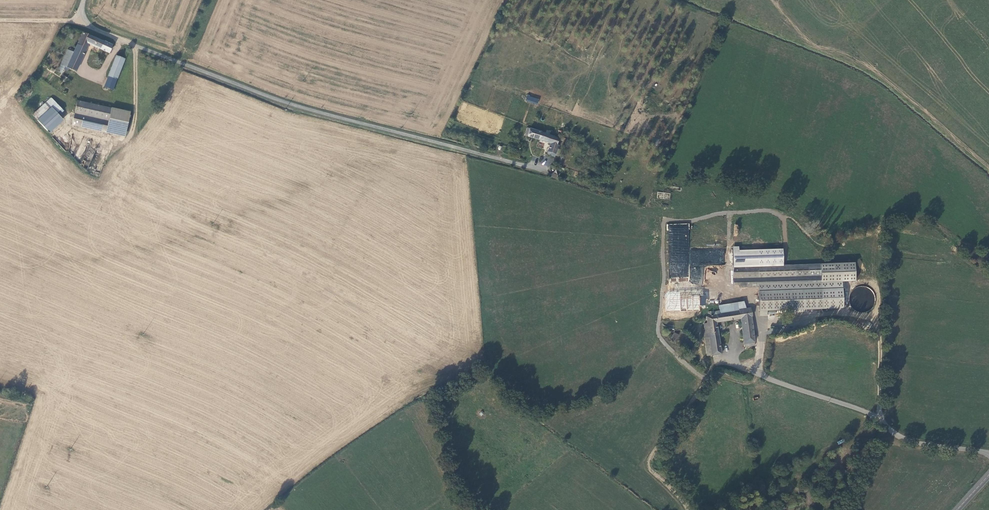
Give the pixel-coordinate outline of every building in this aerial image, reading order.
[(82,32),(74,52),(67,50),(60,66),(69,69),(76,72),(87,45),(109,53),(112,45),(106,43),(101,41),(82,32)] [(116,80),(124,58),(116,55),(105,86),(112,89),(113,89),(116,80)] [(69,69),(60,66),(58,73),(62,75),(64,70),(68,72),(69,69)] [(76,114),(74,123),(127,134),(131,113),(119,110),(121,97),(116,96),(120,82),(116,80),(113,89),(112,89),(110,96),(83,90),(80,103),(83,104),(80,115),(76,114)] [(525,101),(538,104),(539,98),(527,95),(525,101)] [(65,112),(52,101),(35,119),(51,134),(64,120),(61,117),(65,112)] [(549,155),(553,157),(558,144),(555,144),(558,137),(529,127),(526,136),(549,144),(546,152),(550,153),(549,155)] [(689,282),(689,224),(669,224),(669,282),(689,282)] [(775,248),(742,248),(742,264),(775,263),(775,248)] [(757,309),(820,307),(819,263),(732,265),(732,283),(757,282),(757,309)] [(865,299),(863,298),(860,305),(858,304),(856,307),(865,311),(869,305),(871,306),(876,297),(868,293),(865,299)] [(737,300),(717,303),(718,309),(718,311),(738,309),(738,308),(737,300)] [(742,343),(752,342),(750,315),(751,315),(750,307),(738,308),(738,309),(718,311),(718,309),(707,310),(708,315),(706,315),(706,322),(704,323),(705,337),(708,337),(710,354),(720,353),(716,321),(739,319),(742,343)]
